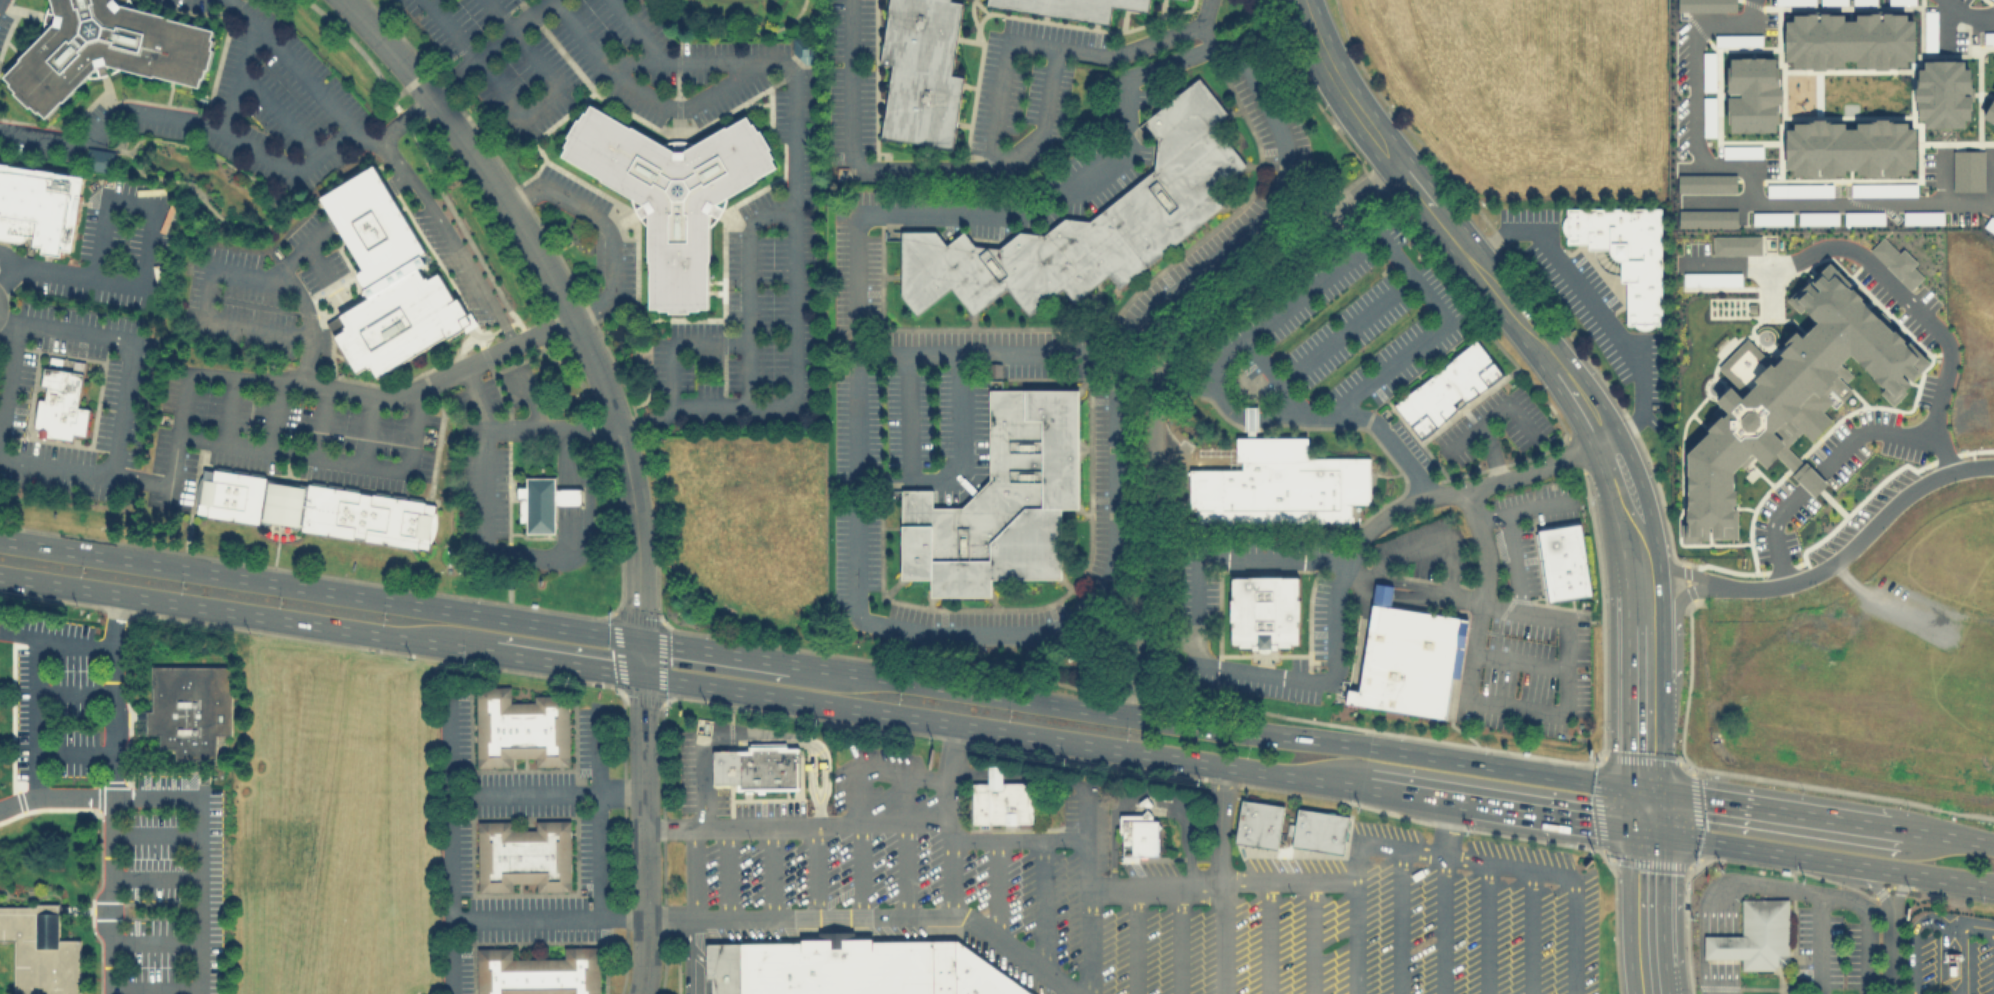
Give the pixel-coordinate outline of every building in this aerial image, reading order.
[(55,13),(51,0),(116,0),(119,3),(168,16),(167,17),(212,29),(210,38),(212,38),(210,48),(212,48),(207,69),(204,68),(202,78),(199,77),(197,86),(152,74),(152,76),(103,63),(97,65),(62,100),(61,99),(44,116),(38,110),(37,111),(29,104),(28,106),(13,92),(15,90),(8,84),(10,82),(3,76),(20,59),(18,57),(53,22),(55,13)] [(878,62),(888,0),(949,0),(961,2),(950,74),(962,76),(951,148),(880,137),(891,64),(878,62)] [(986,4),(987,0),(1149,0),(1147,10),(1111,5),(1108,23),(986,4)] [(1785,20),(1792,20),(1792,14),(1803,14),(1803,12),(1815,12),(1815,20),(1820,20),(1820,12),(1833,12),(1833,14),(1843,14),(1843,20),(1855,20),(1855,14),(1865,14),(1865,12),(1879,12),(1879,20),(1882,20),(1882,12),(1896,12),(1896,13),(1906,13),(1906,19),(1913,19),(1913,28),(1914,28),(1914,50),(1914,59),(1906,59),(1906,66),(1897,66),(1897,67),(1887,67),(1887,69),(1874,69),(1874,68),(1865,68),(1865,66),(1855,66),(1855,60),(1844,60),(1844,66),(1834,66),(1834,68),(1825,68),(1825,69),(1811,69),(1811,67),(1802,67),(1802,65),(1793,65),(1793,60),(1785,60),(1785,51),(1784,51),(1784,29),(1785,29),(1785,20)] [(1762,34),(1715,35),(1715,45),(1762,45),(1762,34)] [(1730,130),(1730,123),(1727,123),(1727,96),(1740,96),(1739,92),(1726,92),(1726,65),(1729,65),(1729,57),(1740,57),(1740,56),(1750,56),(1750,57),(1754,57),(1754,56),(1764,56),(1764,57),(1775,57),(1775,65),(1778,65),(1778,84),(1780,84),(1780,87),(1781,87),(1782,100),(1780,100),(1780,103),(1778,103),(1778,122),(1775,122),(1775,131),(1764,131),(1755,132),(1755,131),(1750,131),(1741,132),(1741,130),(1730,130)] [(1923,60),(1932,60),(1932,59),(1938,59),(1938,58),(1947,58),(1947,59),(1954,59),(1954,60),(1963,60),(1963,67),(1969,67),(1969,77),(1971,77),(1971,86),(1973,86),(1973,98),(1971,98),(1971,110),(1970,110),(1970,119),(1964,119),(1964,127),(1955,127),(1932,128),(1932,127),(1923,127),(1923,119),(1917,119),(1917,110),(1916,109),(1916,100),(1914,100),(1914,87),(1916,87),(1915,78),(1917,77),(1917,68),(1923,68),(1923,60)] [(1153,169),(1156,138),(1143,121),(1198,77),(1225,112),(1211,123),(1244,164),(1212,190),(1223,204),(1119,286),(1108,273),(1073,301),(1062,287),(1028,313),(1006,285),(971,313),(950,286),(915,313),(901,295),(901,230),(935,231),(946,244),(963,231),(974,245),(998,247),(1019,231),(1043,234),(1064,217),(1088,220),(1153,169)] [(1983,118),(1993,124),(1993,97),(1983,118)] [(674,150),(681,150),(724,125),(725,127),(745,115),(750,123),(752,122),(756,130),(759,129),(769,147),(767,149),(771,157),(769,158),(774,165),(753,177),(755,179),(713,203),(708,211),(708,260),(706,260),(707,307),(697,307),(697,309),(688,309),(688,311),(667,312),(667,309),(658,309),(658,307),(649,307),(648,261),(646,261),(646,210),(642,203),(600,179),(601,178),(560,155),(565,146),(563,145),(568,137),(565,135),(576,118),(578,119),(583,110),(585,111),(589,104),(629,127),(631,125),(674,150)] [(1785,128),(1793,128),(1793,122),(1802,122),(1802,120),(1811,120),(1811,119),(1824,119),(1824,120),(1834,120),(1834,122),(1844,122),(1844,127),(1855,127),(1855,121),(1865,121),(1865,120),(1874,120),(1874,118),(1887,118),(1887,120),(1897,120),(1897,121),(1907,121),(1907,127),(1914,127),(1914,136),(1915,136),(1915,158),(1914,158),(1914,168),(1907,168),(1907,173),(1897,173),(1897,175),(1882,175),(1882,173),(1880,173),(1880,176),(1865,176),(1865,174),(1855,174),(1855,168),(1844,168),(1844,174),(1835,174),(1835,176),(1820,176),(1820,174),(1818,174),(1818,176),(1803,176),(1803,174),(1793,174),(1793,168),(1785,169),(1785,160),(1785,137),(1785,128)] [(1762,145),(1722,146),(1723,158),(1762,157),(1762,145)] [(86,147),(114,151),(111,172),(83,168),(86,147)] [(1952,150),(1984,150),(1984,191),(1952,190),(1952,150)] [(18,241),(0,239),(0,163),(83,176),(75,226),(74,226),(70,250),(61,249),(60,255),(42,252),(42,246),(33,245),(34,237),(26,235),(18,241)] [(362,269),(331,218),(319,197),(372,164),(384,185),(415,236),(362,269)] [(1736,192),(1736,173),(1677,174),(1678,192),(1736,192)] [(1850,184),(1851,196),(1917,196),(1916,183),(1850,184)] [(1832,184),(1767,184),(1766,196),(1832,196),(1832,184)] [(1565,235),(1562,231),(1561,227),(1561,223),(1562,219),(1565,216),(1565,207),(1660,207),(1660,324),(1653,324),(1649,327),(1645,329),(1641,329),(1637,327),(1633,324),(1625,324),(1625,282),(1619,282),(1619,260),(1616,259),(1613,257),(1610,255),(1608,252),(1608,248),(1586,248),(1586,242),(1565,242),(1565,235)] [(1678,210),(1678,228),(1737,227),(1737,209),(1678,210)] [(1883,211),(1844,212),(1844,224),(1883,224),(1883,211)] [(1903,212),(1903,224),(1943,223),(1943,211),(1903,212)] [(1792,212),(1752,212),(1752,225),(1792,224),(1792,212)] [(1798,212),(1798,225),(1838,224),(1837,212),(1798,212)] [(1712,255),(1761,254),(1761,235),(1712,236),(1712,255)] [(415,236),(424,250),(419,253),(424,262),(416,267),(422,277),(425,276),(427,278),(438,272),(454,299),(456,297),(466,312),(468,310),(476,323),(464,331),(462,328),(446,338),(444,335),(376,376),(370,366),(367,367),(365,364),(354,371),(324,322),(368,296),(354,273),(362,269),(415,236)] [(1898,252),(1902,248),(1917,262),(1913,266),(1923,276),(1909,290),(1869,250),(1882,236),(1898,252)] [(1687,452),(1708,430),(1706,429),(1720,415),(1722,416),(1726,412),(1716,401),(1730,387),(1732,389),(1736,386),(1717,367),(1746,338),(1773,364),(1782,356),(1776,350),(1795,330),(1801,336),(1817,320),(1793,297),(1826,263),(1926,361),(1893,395),(1850,352),(1834,368),(1838,372),(1836,375),(1846,385),(1836,395),(1830,389),(1826,394),(1832,399),(1822,410),(1831,419),(1810,440),(1801,431),(1786,446),(1803,463),(1805,461),(1816,473),(1827,483),(1813,496),(1803,487),(1791,475),(1793,474),(1776,457),(1765,467),(1751,453),(1733,472),(1733,538),(1688,538),(1687,452)] [(1741,272),(1683,273),(1683,290),(1697,290),(1697,286),(1741,286),(1741,272)] [(1393,404),(1475,340),(1502,375),(1487,386),(1465,401),(1454,410),(1436,426),(1420,439),(1393,404)] [(76,406),(89,408),(85,436),(72,434),(71,440),(38,435),(39,429),(33,428),(38,398),(43,398),(45,386),(40,385),(43,366),(81,372),(76,406)] [(930,578),(901,578),(901,489),(932,489),(932,506),(961,506),(988,478),(988,389),(1077,389),(1077,507),(1061,507),(1061,578),(990,578),(990,595),(930,595),(930,578)] [(1243,430),(1257,430),(1257,407),(1244,407),(1243,430)] [(1241,460),(1236,460),(1236,437),(1307,437),(1307,457),(1369,457),(1369,502),(1348,502),(1348,523),(1194,523),(1194,508),(1188,508),(1188,469),(1241,469),(1241,460)] [(264,480),(307,486),(307,484),(434,503),(427,548),(300,529),(301,525),(258,519),(258,523),(205,515),(205,513),(196,512),(197,504),(196,504),(195,492),(197,483),(200,475),(202,475),(203,468),(212,469),(212,468),(265,476),(264,480)] [(525,521),(519,521),(518,498),(517,498),(517,486),(524,486),(524,476),(554,476),(554,488),(565,488),(579,488),(579,504),(565,504),(554,504),(555,531),(525,532),(525,521)] [(1580,525),(1591,597),(1548,604),(1537,532),(1580,525)] [(1238,643),(1230,643),(1230,576),(1296,576),(1296,643),(1290,643),(1290,647),(1276,647),(1276,648),(1269,648),(1269,650),(1267,651),(1260,651),(1258,650),(1258,648),(1251,648),(1251,647),(1238,647),(1238,643)] [(1459,617),(1458,620),(1467,621),(1458,678),(1450,676),(1444,717),(1444,719),(1345,704),(1347,688),(1358,690),(1375,583),(1392,585),(1389,606),(1459,617)] [(150,665),(231,665),(231,734),(216,734),(216,759),(174,759),(174,747),(158,747),(158,734),(145,734),(145,710),(150,710),(150,665)] [(533,701),(533,695),(566,694),(567,764),(534,765),(534,757),(511,757),(511,765),(477,765),(476,687),(510,687),(510,702),(533,701)] [(713,750),(747,749),(747,744),(786,744),(786,746),(798,746),(798,788),(736,789),(736,783),(713,783),(713,750)] [(1031,822),(972,823),(971,783),(987,782),(986,776),(986,765),(1001,765),(1001,776),(1001,782),(1030,782),(1031,822)] [(1282,805),(1241,799),(1234,841),(1275,848),(1282,805)] [(1296,807),(1347,815),(1341,853),(1291,845),(1296,807)] [(1158,855),(1131,856),(1131,847),(1122,847),(1122,834),(1118,834),(1118,813),(1141,813),(1146,808),(1151,813),(1151,819),(1157,819),(1157,823),(1161,826),(1157,829),(1158,855)] [(512,829),(535,829),(535,820),(568,820),(569,889),(536,890),(536,882),(512,882),(512,889),(478,890),(477,821),(511,820),(512,829)] [(1741,898),(1790,898),(1790,957),(1779,957),(1779,970),(1743,970),(1743,957),(1722,957),(1705,958),(1705,935),(1722,935),(1741,935),(1741,898)] [(79,938),(79,993),(67,993),(25,993),(13,993),(13,939),(0,939),(0,905),(35,905),(35,903),(57,903),(56,938),(79,938)] [(955,941),(872,942),(872,933),(853,933),(853,931),(818,931),(818,934),(799,934),(799,942),(738,943),(739,993),(955,993),(955,941)] [(955,941),(1029,993),(955,993),(955,941)] [(703,944),(704,982),(710,982),(710,993),(739,993),(738,943),(703,944)] [(597,946),(598,993),(477,993),(476,947),(511,947),(511,957),(563,957),(563,946),(597,946)] [(1944,952),(1959,952),(1959,960),(1944,959),(1944,952)]
